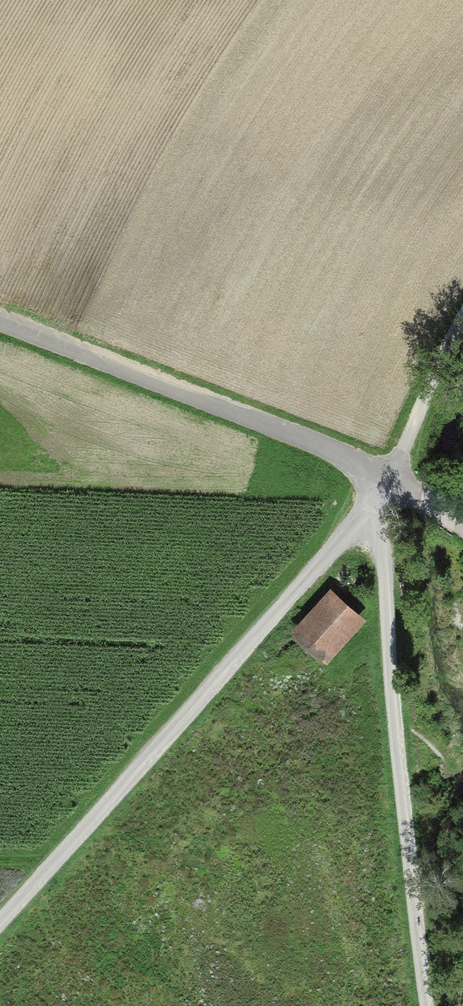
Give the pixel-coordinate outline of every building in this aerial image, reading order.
[(330,590),(291,633),(327,666),(366,623),(330,590)]
